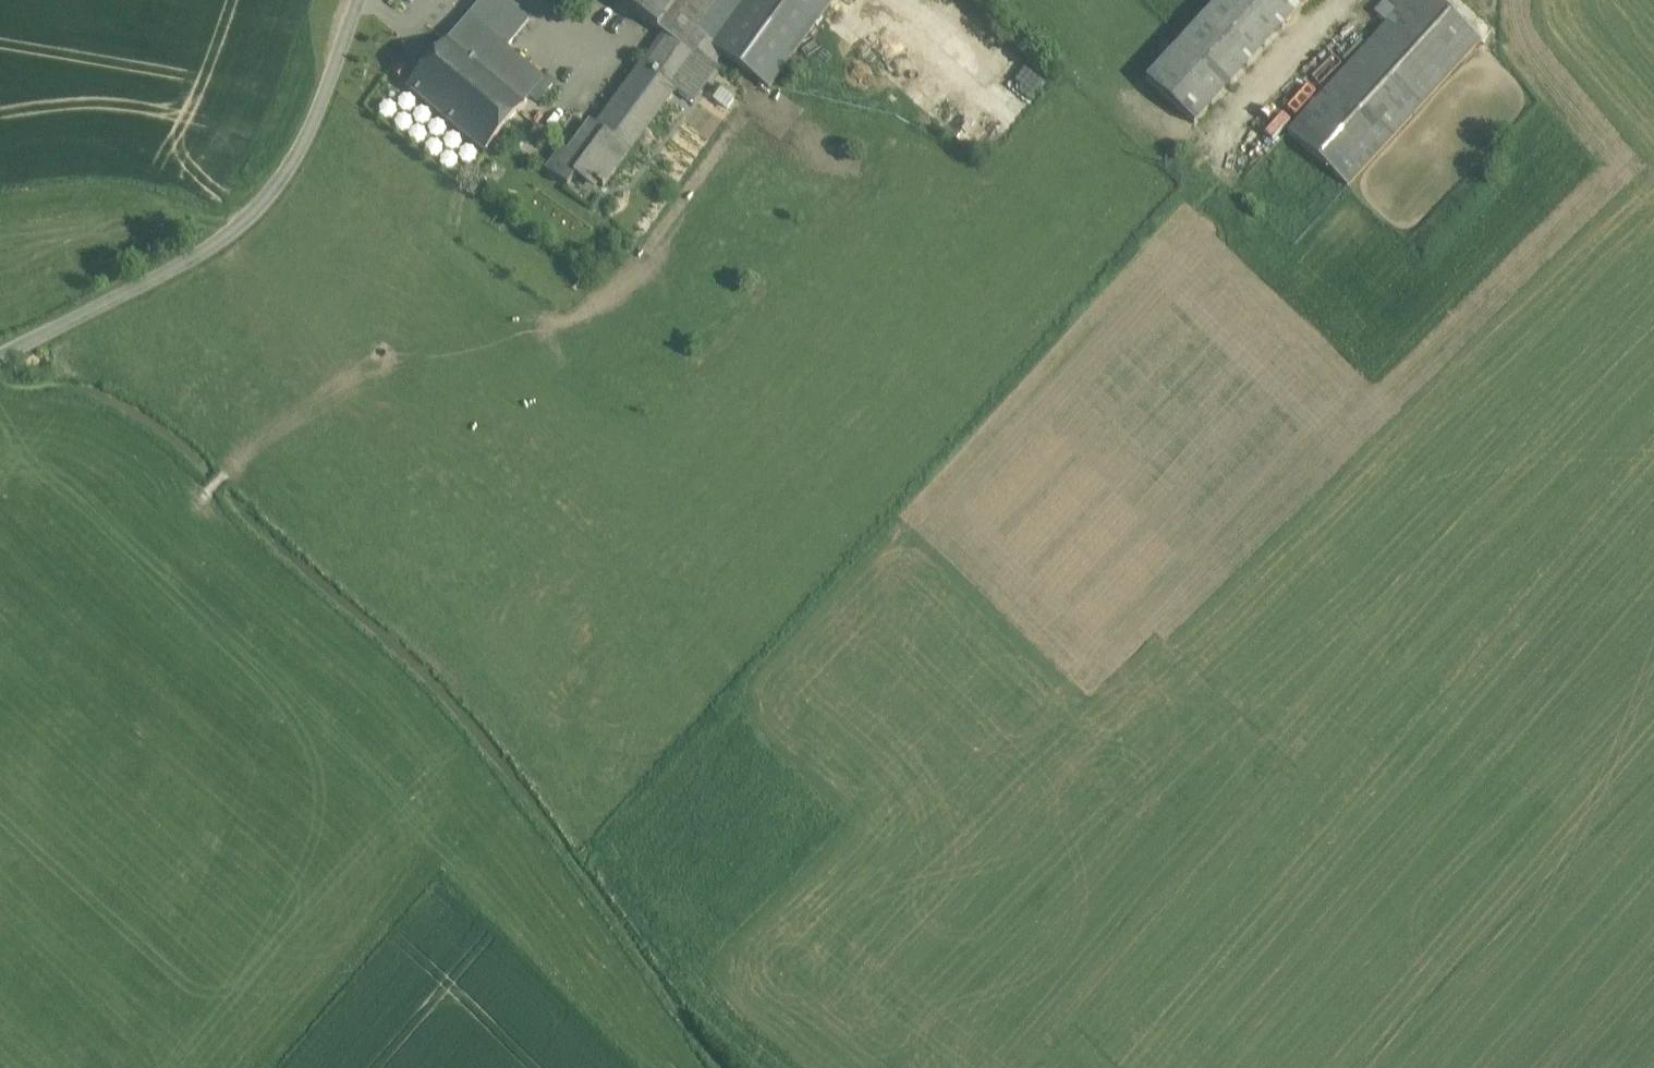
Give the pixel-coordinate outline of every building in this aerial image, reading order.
[(412,90),(494,157),(556,82),(512,47),(534,20),(510,0),(485,0),(412,90)] [(625,7),(658,31),(681,0),(631,0),(625,7)] [(658,31),(668,39),(646,68),(672,88),(693,58),(697,54),(707,39),(697,32),(721,0),(681,0),(658,31)] [(697,32),(707,39),(697,54),(714,67),(723,55),(712,47),(745,3),(741,0),(721,0),(697,32)] [(745,3),(712,47),(723,55),(769,89),(834,0),(747,0),(745,3)] [(1289,0),(1221,0),(1146,81),(1193,125),(1299,9),(1289,0)] [(1384,0),(1397,11),(1286,134),(1347,188),(1479,41),(1434,0),(1384,0)] [(1299,9),(1308,0),(1289,0),(1299,9)] [(646,68),(642,66),(627,87),(630,90),(616,109),(612,107),(597,128),(596,128),(630,153),(675,91),(692,104),(714,74),(693,58),(672,88),(646,68)] [(630,153),(596,128),(597,128),(593,125),(578,147),(574,145),(568,154),(562,150),(546,172),(567,188),(579,172),(603,190),(630,153)]
